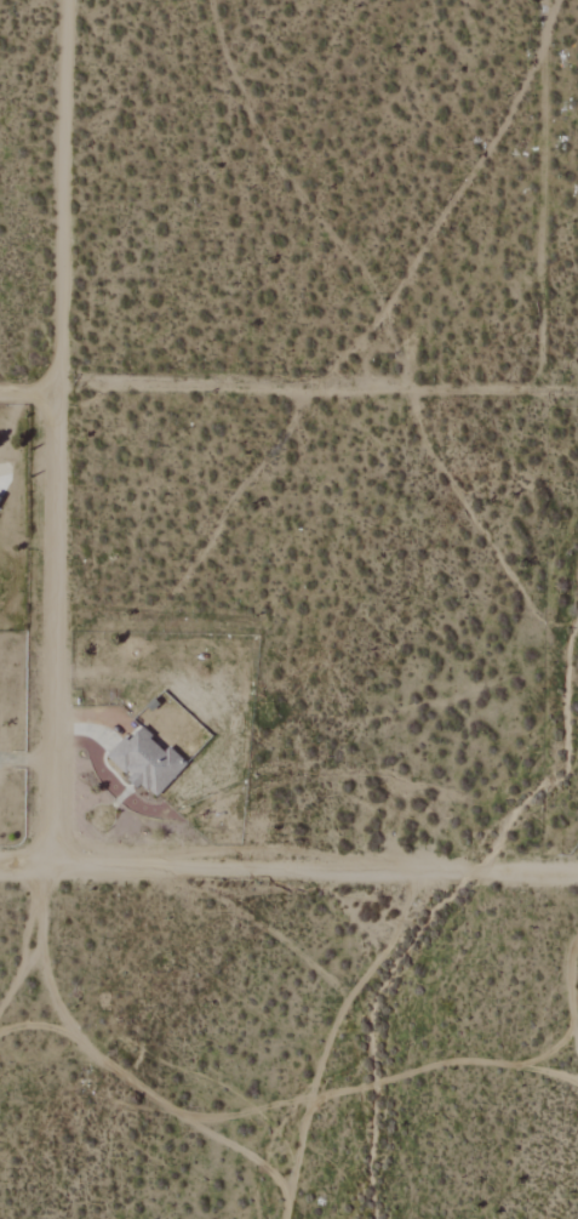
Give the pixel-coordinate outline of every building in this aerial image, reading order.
[(109,756),(133,778),(134,777),(158,799),(188,767),(145,727),(132,742),(127,737),(109,756)]
